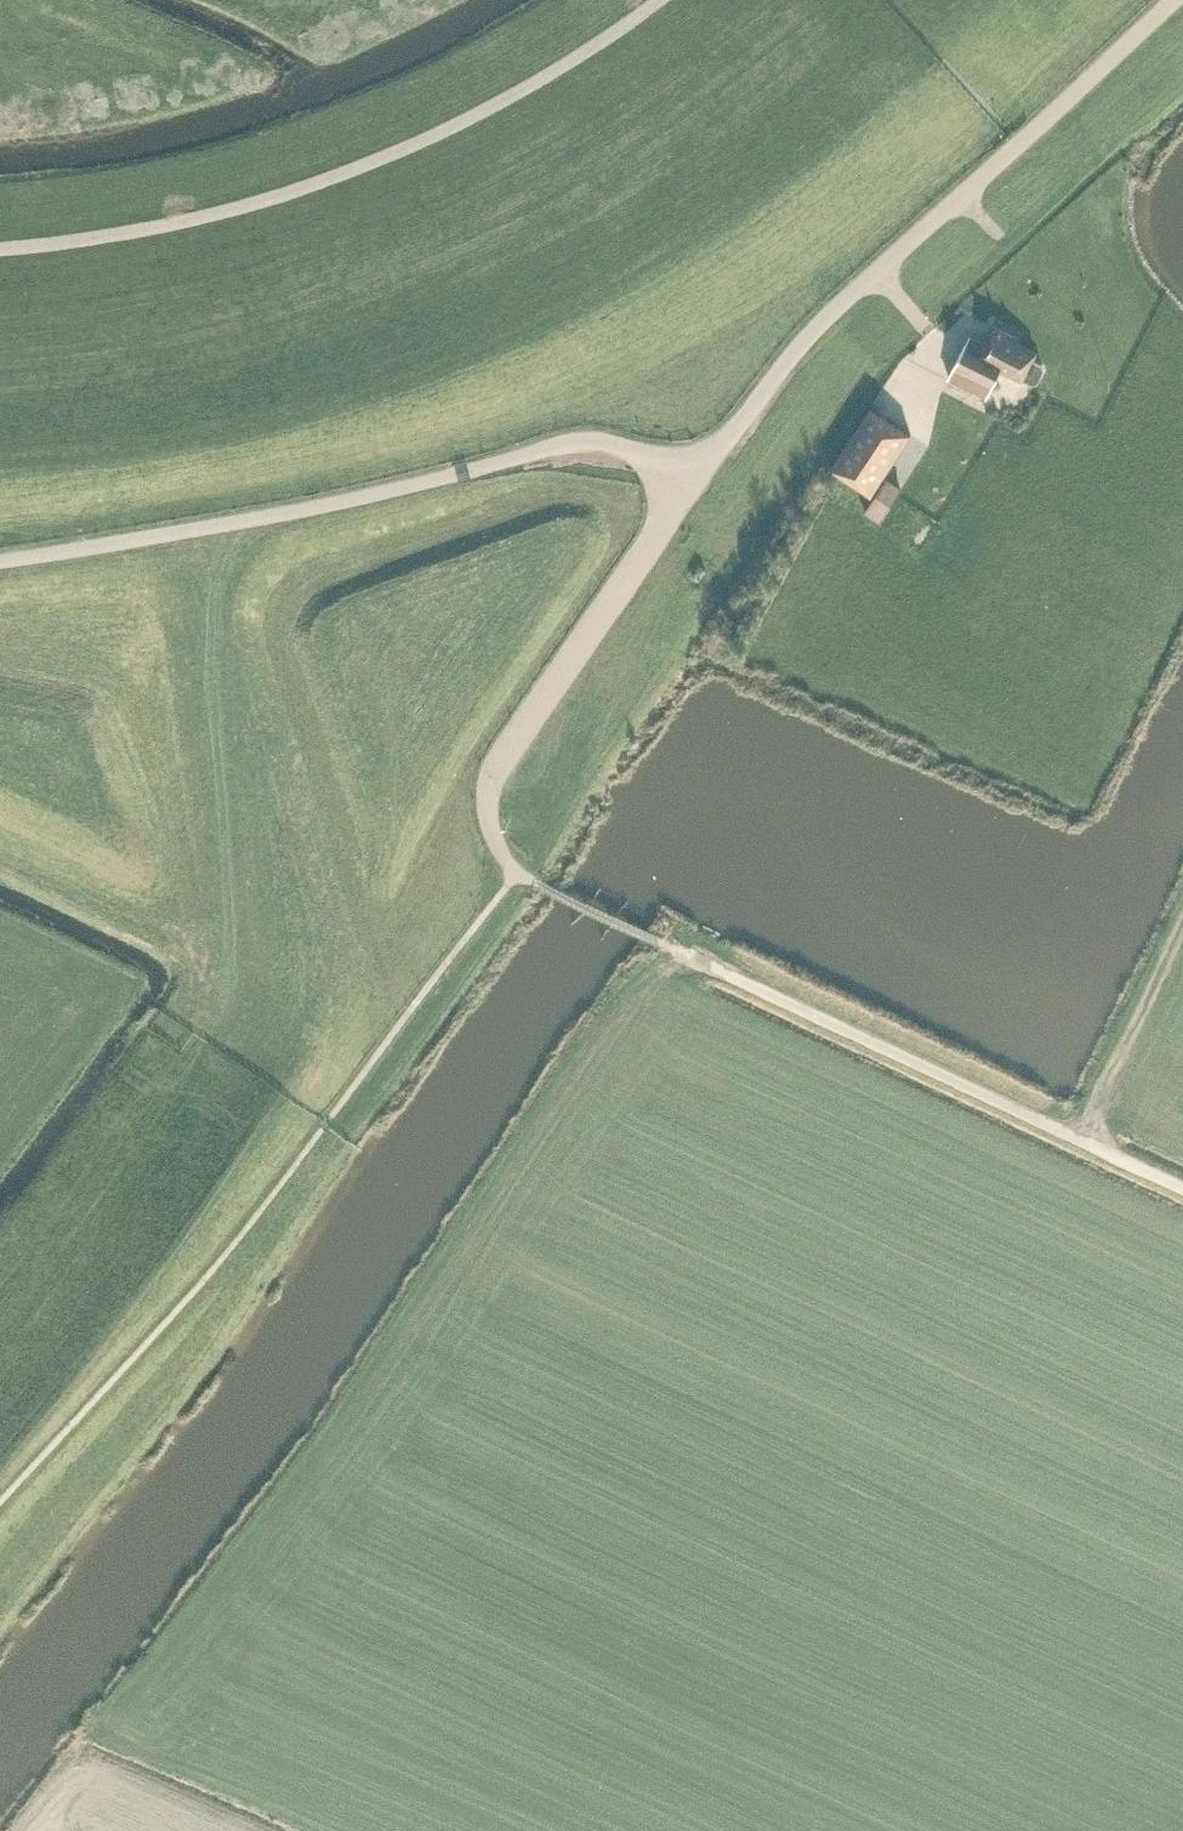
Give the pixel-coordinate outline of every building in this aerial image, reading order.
[(1035,351),(1013,340),(1015,336),(993,324),(983,343),(970,336),(949,375),(986,394),(1000,366),(1022,377),(1033,383),(1038,381),(1045,368),(1043,362),(1032,357),(1035,351)] [(871,493),(911,433),(870,406),(830,467),(871,493)] [(881,521),(904,486),(887,475),(864,510),(881,521)]
